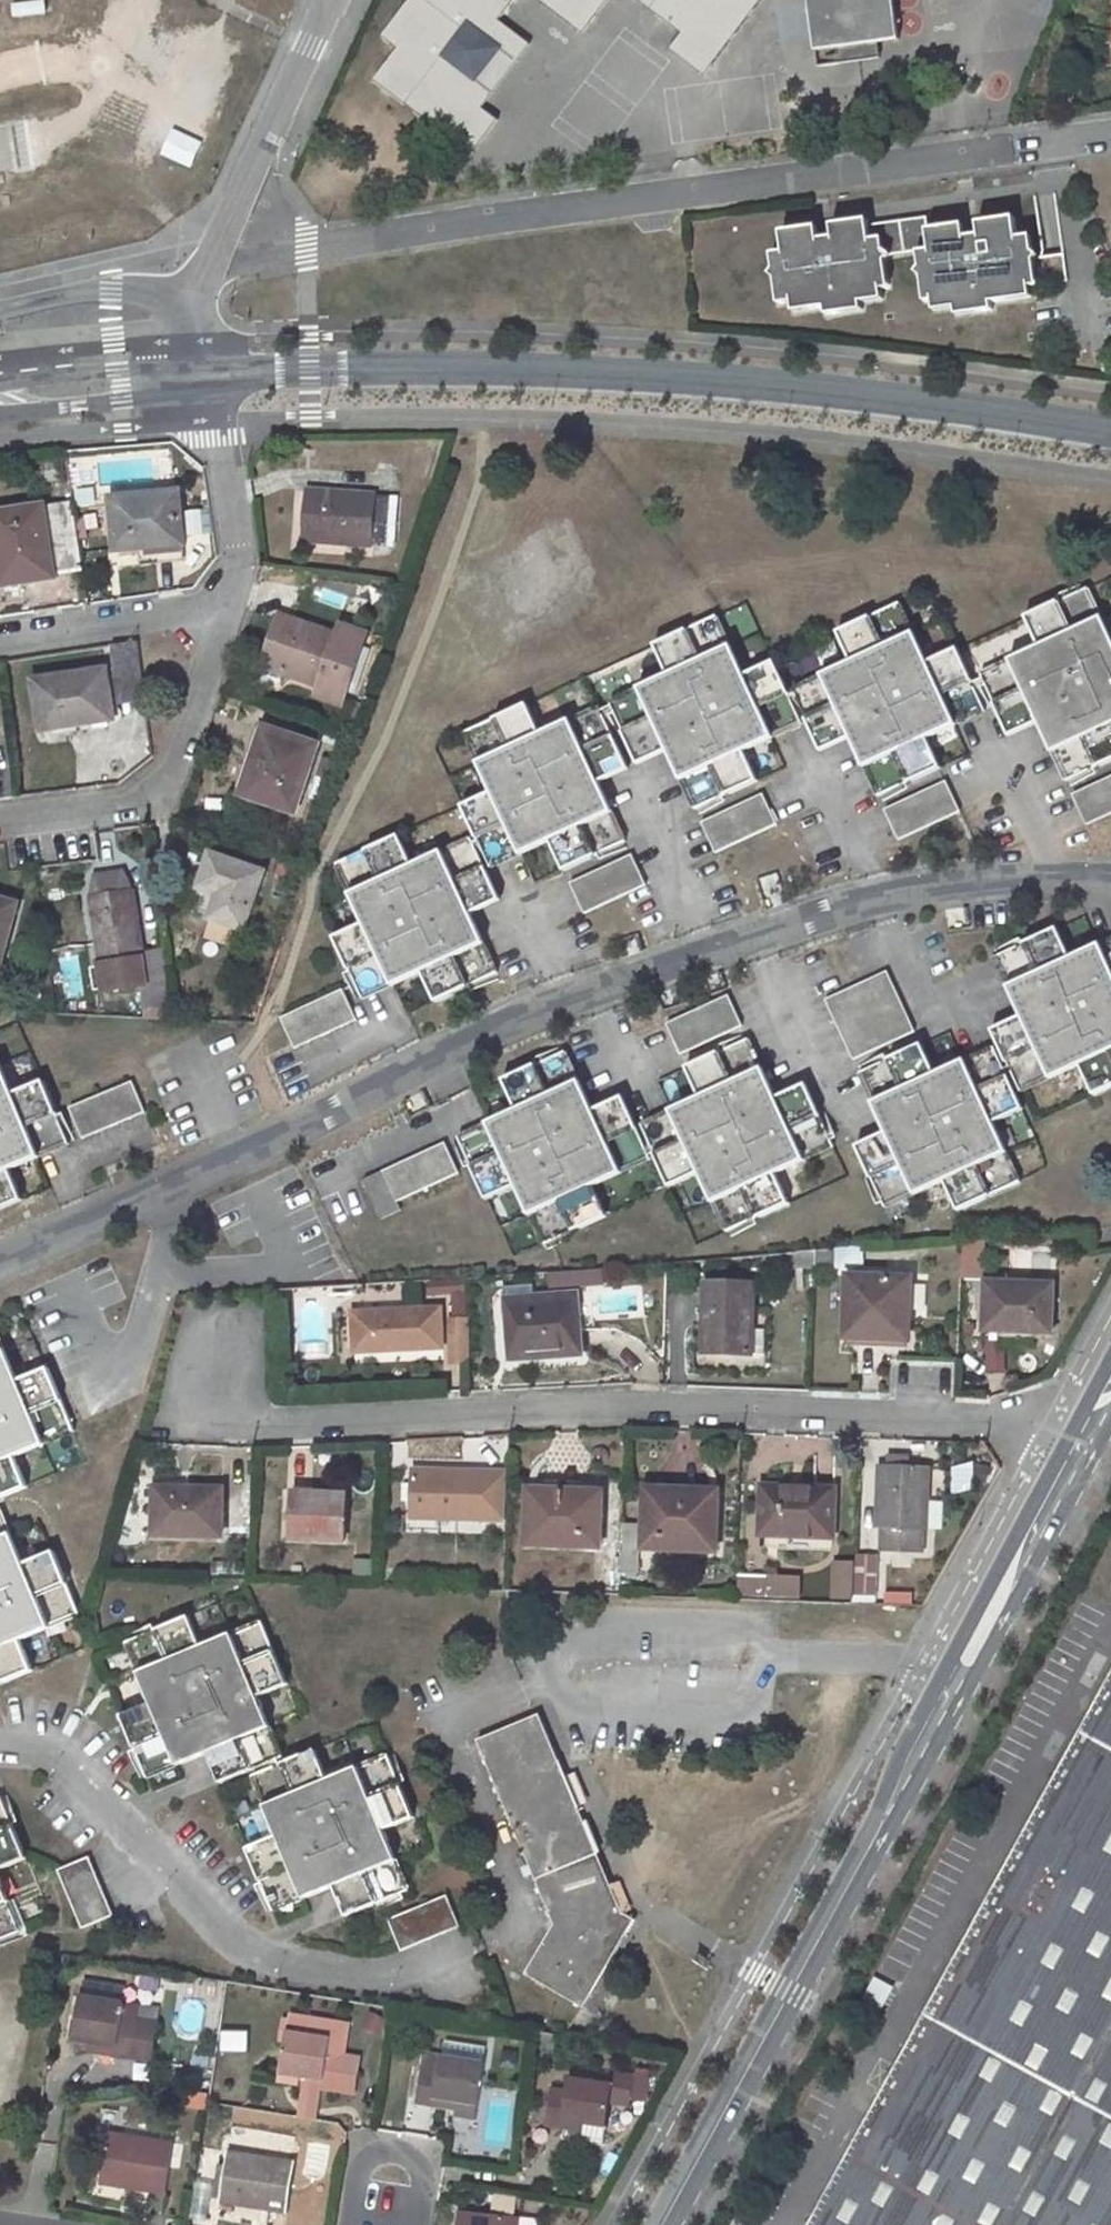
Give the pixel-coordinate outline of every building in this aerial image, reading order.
[(431,71),(481,7),(499,21),(514,0),(409,0),(381,36),(398,49),(374,80),(472,155),(498,120),(482,108),(431,71)] [(583,33),(609,0),(540,0),(583,33)] [(682,33),(670,50),(704,76),(761,0),(638,0),(682,33)] [(817,51),(878,43),(901,40),(895,0),(809,0),(817,51)] [(15,17),(49,15),(48,1),(14,3),(15,17)] [(481,7),(431,71),(482,108),(530,44),(499,21),(481,7)] [(878,43),(817,51),(819,66),(880,58),(878,43)] [(191,165),(200,145),(175,133),(166,153),(191,165)] [(890,287),(886,260),(892,253),(918,250),(920,266),(916,271),(921,275),(924,301),(932,300),(934,310),(955,307),(956,315),(992,310),(991,303),(1031,297),(1030,288),(1038,287),(1068,283),(1064,253),(1041,256),(1034,250),(1031,235),(1018,237),(1015,216),(978,222),(980,234),(965,236),(964,223),(929,228),(927,216),(869,224),(868,219),(832,224),(834,236),(819,238),(817,226),(781,231),(784,251),(772,253),(775,269),(770,274),(776,277),(779,303),(793,301),(794,311),(826,307),(827,314),(863,309),(862,302),(884,299),(882,289),(890,287)] [(307,491),(302,542),(374,547),(374,546),(390,548),(393,497),(307,491)] [(178,494),(112,500),(118,551),(142,549),(141,543),(182,539),(178,494)] [(53,565),(82,560),(74,503),(0,514),(0,540),(2,540),(9,585),(54,578),(53,565)] [(82,560),(53,565),(54,576),(84,571),(82,560)] [(980,674),(1000,714),(1030,702),(1040,723),(1067,781),(1110,761),(1110,636),(1088,589),(1028,616),(1042,648),(980,674)] [(928,662),(901,604),(897,606),(872,617),(840,632),(852,662),(793,690),(811,731),(842,716),(853,738),(879,796),(939,768),(926,738),(986,710),(957,649),(928,662)] [(321,686),(317,696),(346,706),(369,634),(341,624),(337,635),(279,616),(260,666),(321,686)] [(689,631),(657,644),(671,676),(611,703),(630,743),(658,730),(668,750),(696,809),(757,782),(743,751),(801,724),(773,664),(745,676),(717,618),(689,631)] [(84,725),(84,721),(115,718),(107,667),(35,677),(42,730),(84,725)] [(1030,702),(1000,714),(1010,737),(1040,723),(1030,702)] [(466,734),(493,792),(464,806),(494,870),(550,841),(565,871),(627,841),(599,782),(589,762),(618,748),(600,708),(542,735),(527,705),(492,721),(466,734)] [(842,716),(811,731),(821,753),(853,738),(842,716)] [(266,728),(250,772),(255,774),(248,796),(297,813),(319,746),(266,728)] [(658,730),(630,743),(640,765),(668,750),(658,730)] [(618,748),(589,762),(599,782),(627,769),(618,748)] [(1073,792),(1088,826),(1110,815),(1110,775),(1073,792)] [(947,781),(885,809),(900,841),(961,812),(947,781)] [(763,795),(702,824),(716,853),(778,825),(763,795)] [(365,1001),(425,972),(439,1000),(498,972),(461,893),(490,880),(471,840),(412,865),(399,837),(385,843),(353,856),(338,864),(364,923),(336,937),(352,972),(365,1001)] [(207,889),(197,914),(246,931),(265,872),(212,854),(201,887),(207,889)] [(633,856),(572,885),(586,915),(646,886),(633,856)] [(97,885),(99,897),(126,893),(124,880),(97,885)] [(490,880),(461,893),(472,916),(501,902),(490,880)] [(99,897),(92,899),(106,990),(148,983),(167,980),(163,951),(143,954),(133,892),(126,893),(99,897)] [(1,967),(18,903),(0,898),(0,966),(1,967)] [(1071,960),(1057,928),(996,957),(1023,1016),(1033,1038),(1004,1051),(1023,1093),(1079,1065),(1094,1094),(1110,1086),(1110,940),(1071,960)] [(887,972),(826,999),(854,1059),(916,1031),(887,972)] [(344,991),(282,1017),(295,1049),(358,1021),(344,991)] [(729,995),(668,1024),(682,1055),(742,1026),(729,995)] [(1023,1016),(994,1029),(1004,1051),(1033,1038),(1023,1016)] [(754,1220),(789,1204),(775,1175),(835,1148),(816,1106),(787,1120),(777,1099),(749,1039),(688,1070),(701,1097),(642,1125),(670,1185),(699,1171),(727,1232),(754,1220)] [(889,1132),(899,1155),(869,1168),(884,1203),(887,1208),(945,1181),(959,1211),(991,1196),(1017,1184),(1021,1182),(993,1123),(1024,1109),(993,1047),(935,1073),(923,1045),(861,1073),(889,1132)] [(594,1110),(567,1053),(506,1081),(519,1110),(459,1138),(472,1166),(487,1199),(516,1184),(543,1246),(571,1233),(605,1216),(592,1188),(653,1159),(632,1117),(603,1131),(594,1110)] [(0,1063),(0,1208),(21,1199),(10,1170),(70,1144),(44,1081),(13,1095),(0,1063)] [(132,1080),(71,1107),(83,1138),(145,1112),(132,1080)] [(806,1085),(777,1099),(787,1120),(816,1106),(806,1085)] [(622,1096),(594,1110),(603,1131),(632,1117),(622,1096)] [(889,1132),(858,1145),(869,1168),(899,1155),(889,1132)] [(399,1201),(460,1173),(446,1143),(386,1171),(399,1201)] [(365,1180),(382,1222),(404,1212),(399,1201),(386,1171),(365,1180)] [(838,1250),(818,1251),(817,1267),(838,1265),(838,1250)] [(850,1275),(848,1337),(911,1339),(912,1278),(850,1275)] [(988,1283),(987,1331),(1054,1333),(1054,1285),(988,1283)] [(708,1284),(706,1353),(753,1353),(755,1285),(708,1284)] [(506,1288),(507,1302),(512,1359),(582,1353),(577,1296),(536,1299),(535,1286),(506,1288)] [(440,1309),(354,1313),(356,1352),(443,1348),(440,1309)] [(471,1364),(470,1319),(451,1320),(452,1364),(471,1364)] [(27,1486),(16,1457),(74,1432),(48,1368),(18,1381),(0,1338),(0,1498),(27,1486)] [(1010,1373),(1007,1342),(985,1344),(988,1374),(1010,1373)] [(884,1527),(884,1551),(923,1552),(922,1527),(926,1527),(928,1467),(880,1466),(879,1527),(884,1527)] [(414,1470),(413,1517),(477,1519),(478,1486),(460,1486),(460,1471),(414,1470)] [(764,1487),(763,1533),(833,1536),(834,1489),(764,1487)] [(156,1488),(155,1535),(221,1536),(222,1488),(156,1488)] [(530,1489),(529,1544),(601,1547),(602,1495),(563,1495),(563,1490),(530,1489)] [(295,1493),(294,1540),(346,1541),(347,1495),(295,1493)] [(645,1497),(644,1547),(715,1550),(718,1496),(685,1494),(685,1499),(645,1497)] [(20,1639),(81,1613),(55,1553),(25,1565),(0,1507),(0,1683),(33,1669),(20,1639)] [(622,1542),(620,1572),(638,1573),(640,1524),(623,1525),(622,1542)] [(605,1542),(603,1595),(620,1596),(620,1572),(622,1542),(605,1542)] [(880,1560),(835,1559),(834,1601),(879,1602),(880,1560)] [(738,1578),(738,1595),(770,1595),(769,1578),(738,1578)] [(888,1593),(887,1605),(914,1606),(914,1594),(888,1593)] [(284,1757),(258,1695),(288,1684),(262,1622),(203,1648),(190,1618),(127,1643),(152,1704),(122,1716),(148,1780),(208,1754),(229,1745),(242,1775),(284,1757)] [(815,2224),(1110,2224),(1110,1686),(815,2224)] [(540,1716),(478,1741),(553,1922),(525,1974),(585,2009),(635,1920),(623,1913),(540,1716)] [(229,1745),(208,1754),(220,1784),(242,1775),(229,1745)] [(316,1750),(254,1776),(280,1836),(249,1849),(275,1912),(336,1887),(356,1878),(370,1908),(410,1891),(384,1830),(415,1816),(387,1753),(330,1780),(316,1750)] [(28,1856),(1,1795),(0,1796),(0,1868),(28,1856)] [(72,1903),(82,1928),(114,1913),(89,1856),(79,1860),(58,1870),(72,1903)] [(22,1931),(0,1875),(0,1940),(22,1931)] [(356,1878),(336,1887),(348,1917),(370,1908),(356,1878)] [(447,1896),(390,1920),(403,1952),(460,1927),(447,1896)] [(884,2011),(896,1987),(876,1977),(864,2001),(884,2011)] [(85,1981),(82,1996),(124,2002),(126,1986),(85,1981)] [(82,1996),(75,2040),(95,2043),(94,2051),(134,2057),(139,2018),(122,2015),(124,2002),(82,1996)] [(386,2032),(389,2017),(368,2013),(365,2028),(386,2032)] [(287,2030),(280,2073),(302,2077),(301,2086),(303,2086),(301,2100),(306,2106),(313,2108),(320,2103),(322,2089),(338,2092),(354,2095),(361,2056),(345,2054),(350,2024),(290,2014),(287,2030)] [(223,2053),(251,2053),(252,2032),(224,2031),(223,2053)] [(425,2053),(416,2104),(454,2110),(453,2116),(475,2121),(477,2105),(484,2062),(483,2062),(486,2048),(446,2041),(443,2056),(425,2053)] [(552,2086),(546,2125),(583,2131),(589,2132),(587,2139),(605,2142),(607,2126),(611,2102),(630,2106),(631,2097),(634,2073),(615,2070),(613,2083),(571,2076),(569,2089),(552,2086)] [(280,2073),(279,2082),(301,2086),(302,2077),(280,2073)] [(634,2073),(631,2097),(645,2100),(648,2075),(634,2073)] [(301,2100),(299,2117),(318,2120),(320,2103),(313,2108),(306,2106),(301,2100)] [(131,2185),(131,2189),(167,2194),(174,2142),(109,2132),(102,2179),(131,2185)] [(230,2150),(222,2200),(253,2205),(253,2208),(287,2213),(294,2161),(230,2150)] [(456,2224),(519,2224),(520,2216),(458,2209),(456,2224)]
